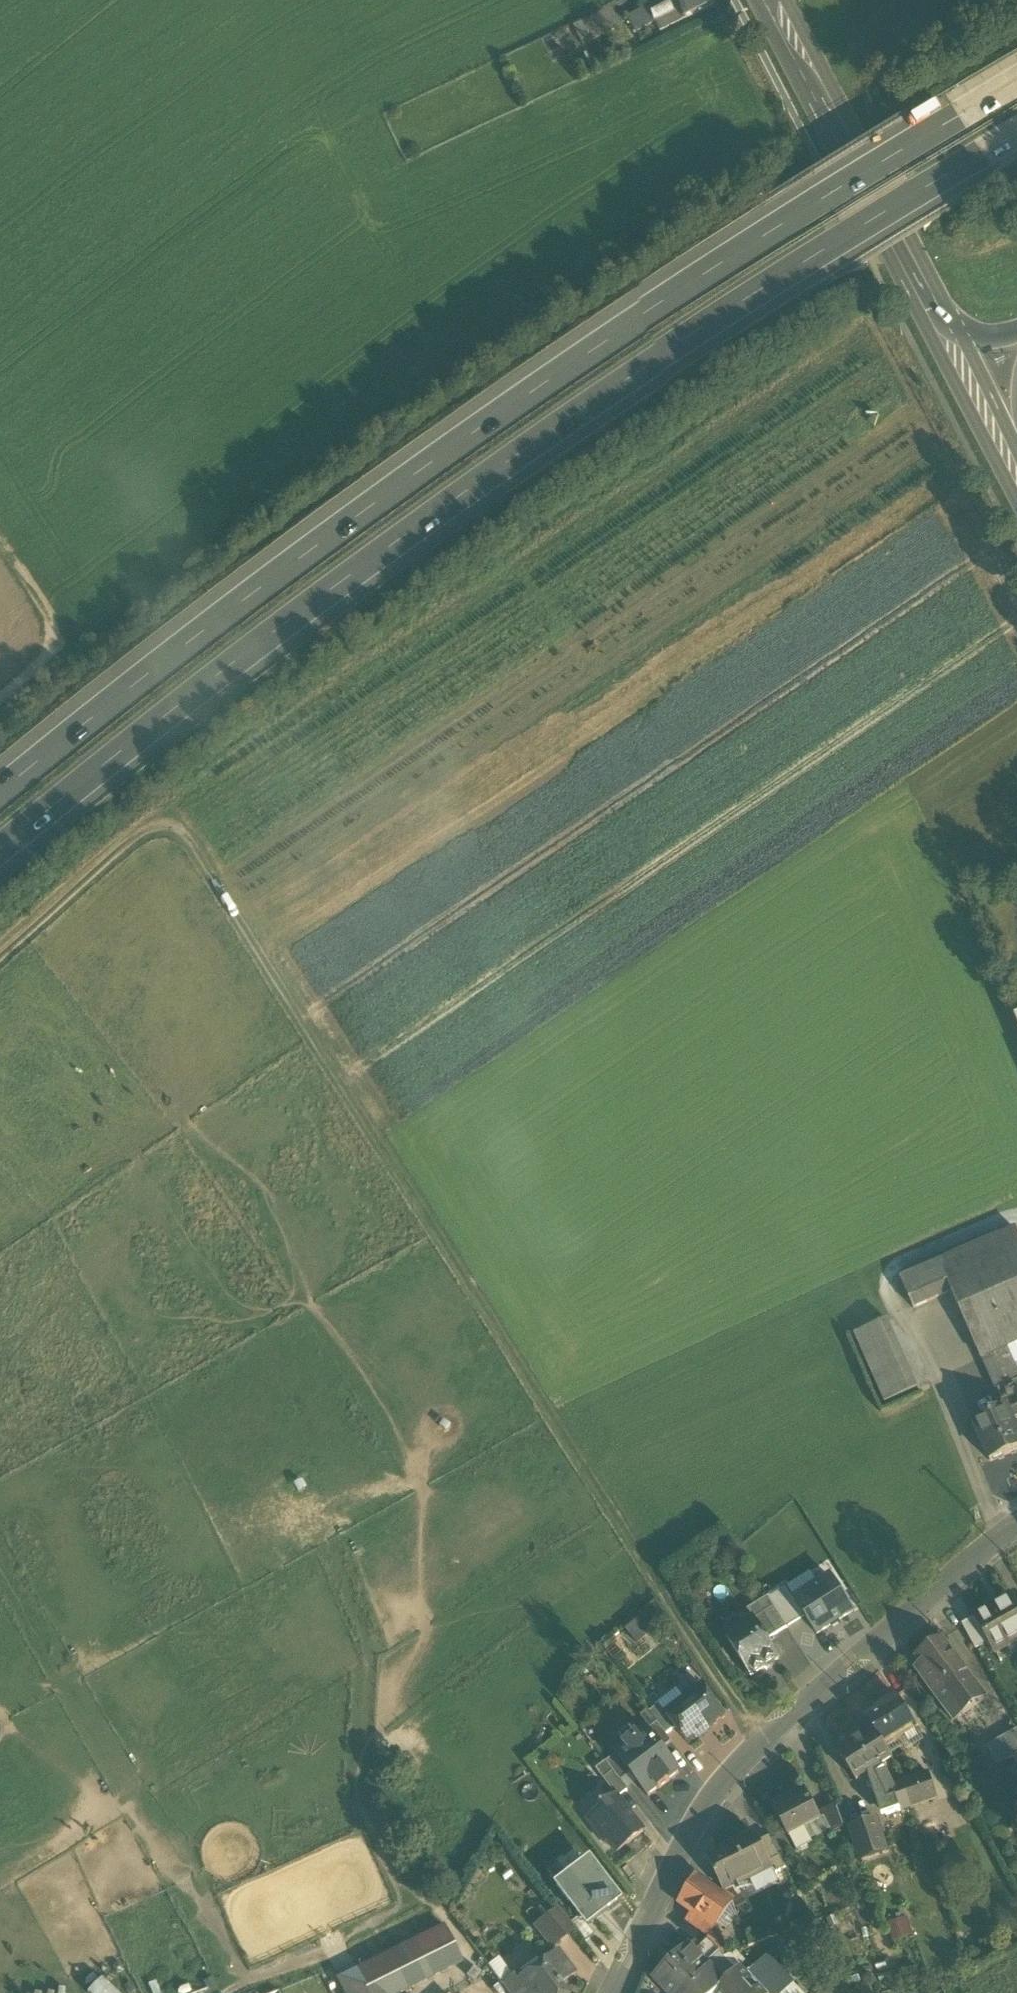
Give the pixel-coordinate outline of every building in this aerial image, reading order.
[(646,7),(654,23),(678,11),(683,20),(713,5),(711,0),(661,0),(646,7)] [(628,17),(636,32),(654,23),(646,7),(628,17)] [(986,1358),(1006,1349),(1016,1344),(1016,1234),(1015,1230),(939,1264),(952,1293),(981,1360),(986,1358)] [(914,1310),(952,1293),(939,1264),(901,1281),(914,1310)] [(863,1355),(885,1405),(918,1390),(888,1321),(855,1336),(863,1355)] [(1006,1349),(1015,1368),(1016,1366),(1016,1344),(1006,1349)] [(1006,1349),(986,1358),(1001,1390),(997,1392),(1005,1410),(1016,1404),(1016,1373),(1015,1368),(1006,1349)] [(990,1462),(1016,1451),(1016,1432),(1012,1421),(1016,1419),(1016,1404),(1005,1410),(973,1424),(990,1462)] [(796,1601),(819,1586),(810,1571),(786,1586),(796,1601)] [(817,1635),(853,1612),(831,1579),(819,1586),(796,1601),(806,1617),(817,1635)] [(786,1586),(768,1598),(787,1628),(806,1617),(796,1601),(786,1586)] [(995,1655),(996,1654),(995,1652),(1013,1642),(1014,1644),(1016,1642),(1016,1609),(1010,1597),(974,1617),(975,1618),(988,1642),(995,1655)] [(753,1620),(767,1642),(787,1628),(768,1598),(747,1610),(753,1620)] [(661,1627),(649,1612),(626,1631),(638,1646),(661,1627)] [(962,1626),(975,1650),(988,1642),(975,1618),(962,1626)] [(726,1637),(751,1677),(778,1660),(767,1642),(753,1620),(726,1637)] [(978,1703),(986,1697),(943,1639),(916,1659),(920,1664),(924,1670),(919,1675),(935,1697),(953,1722),(959,1717),(978,1703)] [(914,1669),(919,1675),(924,1670),(920,1664),(914,1669)] [(676,1729),(687,1743),(724,1715),(703,1688),(685,1701),(666,1716),(676,1729)] [(666,1716),(685,1701),(677,1690),(657,1704),(659,1706),(666,1716)] [(867,1721),(871,1726),(885,1750),(886,1749),(902,1739),(899,1735),(914,1725),(896,1696),(879,1707),(882,1712),(867,1721)] [(986,1714),(978,1703),(959,1717),(967,1728),(986,1714)] [(657,1724),(666,1736),(676,1729),(659,1706),(649,1713),(657,1724)] [(647,1732),(662,1751),(672,1743),(666,1736),(657,1724),(647,1732)] [(899,1735),(902,1739),(917,1730),(914,1725),(899,1735)] [(890,1756),(885,1750),(871,1726),(858,1734),(855,1728),(845,1735),(848,1741),(852,1746),(838,1754),(857,1783),(868,1775),(871,1773),(869,1769),(890,1756)] [(924,1741),(917,1730),(902,1739),(886,1749),(885,1750),(890,1756),(891,1758),(904,1749),(907,1752),(924,1741)] [(988,1747),(998,1766),(1015,1757),(1016,1756),(1016,1731),(988,1747)] [(631,1774),(648,1797),(659,1790),(669,1783),(669,1782),(679,1774),(662,1751),(647,1732),(637,1739),(626,1747),(626,1748),(616,1755),(631,1774)] [(606,1763),(621,1782),(631,1774),(616,1755),(606,1763)] [(869,1769),(871,1773),(882,1766),(892,1760),(891,1758),(890,1756),(869,1769)] [(616,1797),(618,1799),(628,1792),(621,1782),(606,1763),(597,1770),(616,1797)] [(882,1818),(887,1817),(878,1792),(892,1787),(882,1766),(871,1773),(868,1775),(882,1818)] [(904,1784),(911,1808),(938,1799),(930,1775),(904,1784)] [(903,1784),(892,1787),(900,1812),(912,1808),(911,1808),(904,1784),(903,1784)] [(887,1817),(900,1812),(892,1787),(878,1792),(887,1817)] [(811,1842),(804,1827),(820,1820),(806,1790),(773,1805),(785,1831),(787,1835),(788,1835),(795,1850),(811,1842)] [(607,1842),(616,1853),(643,1833),(618,1799),(616,1797),(589,1818),(598,1829),(594,1832),(604,1844),(607,1842)] [(833,1832),(834,1833),(844,1829),(838,1810),(826,1816),(826,1817),(833,1832)] [(826,1817),(820,1820),(804,1827),(811,1842),(833,1832),(826,1817)] [(851,1829),(862,1863),(887,1854),(876,1820),(851,1829)] [(784,1835),(772,1841),(778,1854),(790,1847),(784,1835)] [(756,1836),(722,1854),(708,1860),(724,1891),(738,1885),(749,1879),(772,1867),(759,1843),(756,1836)] [(772,1867),(776,1875),(786,1870),(778,1854),(772,1841),(770,1838),(759,1843),(772,1867)] [(588,1863),(556,1886),(579,1916),(585,1925),(617,1901),(588,1863)] [(780,1883),(776,1875),(772,1867),(749,1879),(757,1894),(780,1883)] [(695,1913),(716,1928),(718,1924),(734,1903),(696,1876),(680,1902),(695,1913)] [(738,1916),(734,1903),(718,1924),(728,1931),(738,1916)] [(807,1910),(795,1907),(791,1920),(803,1923),(807,1910)] [(536,1927),(552,1948),(575,1930),(570,1924),(559,1910),(536,1927)] [(704,1934),(709,1937),(716,1928),(695,1913),(688,1923),(704,1934)] [(592,1933),(585,1925),(579,1916),(570,1924),(575,1930),(582,1940),(592,1933)] [(913,1936),(907,1919),(887,1925),(893,1943),(913,1936)] [(704,1934),(688,1923),(682,1933),(698,1944),(704,1934)] [(345,1992),(400,1992),(462,1962),(444,1926),(338,1979),(345,1992)] [(804,1926),(793,1931),(801,1952),(813,1948),(804,1926)] [(709,1942),(697,1953),(708,1965),(720,1954),(709,1942)] [(708,1965),(697,1953),(691,1946),(654,1981),(666,1992),(679,1992),(708,1965)] [(541,1965),(537,1960),(519,1973),(519,1974),(522,1978),(520,1981),(529,1992),(564,1992),(560,1988),(561,1987),(559,1986),(574,1975),(558,1953),(541,1965)] [(724,1958),(720,1954),(708,1965),(721,1978),(733,1967),(724,1958)] [(738,1954),(724,1958),(733,1967),(737,1963),(741,1967),(746,1962),(738,1954)] [(749,1976),(766,1992),(776,1992),(791,1979),(769,1957),(749,1976)] [(502,1986),(513,1979),(499,1960),(488,1967),(502,1986)] [(749,1976),(741,1967),(737,1963),(733,1967),(721,1978),(728,1986),(720,1992),(766,1992),(749,1976)] [(708,1965),(679,1992),(720,1992),(728,1986),(721,1978),(708,1965)] [(507,1992),(529,1992),(520,1981),(522,1978),(519,1974),(513,1979),(502,1986),(507,1992)] [(87,1992),(119,1992),(103,1977),(87,1992)] [(791,1979),(776,1992),(804,1992),(791,1979)]
